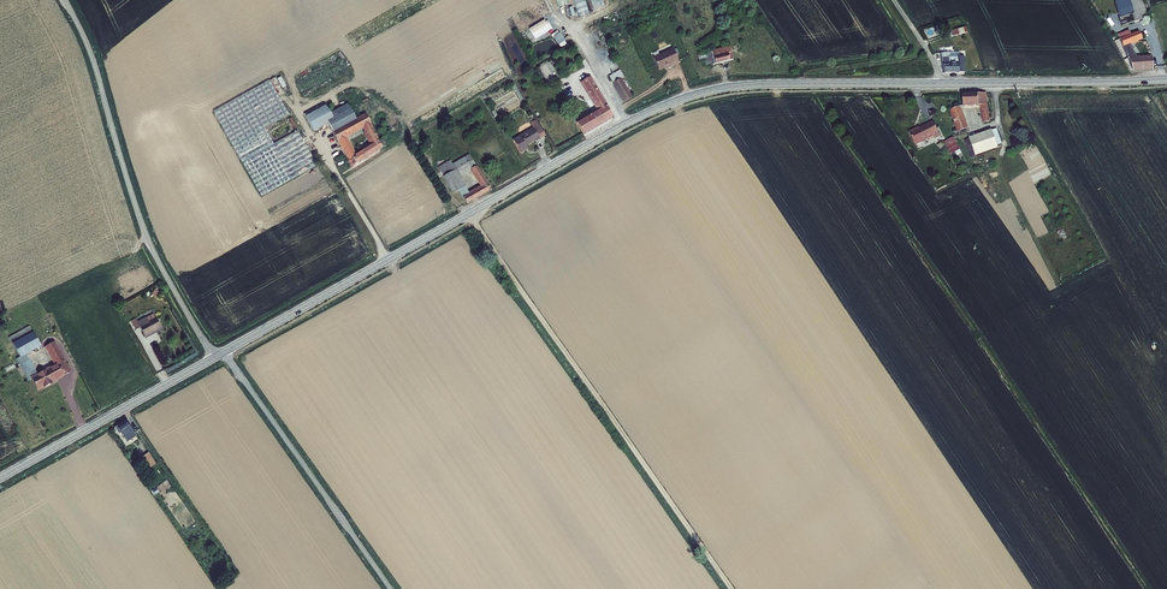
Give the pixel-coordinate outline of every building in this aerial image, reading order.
[(589,14),(585,0),(573,0),(578,18),(589,14)] [(593,11),(605,8),(603,0),(590,0),(593,11)] [(1121,26),(1147,19),(1142,0),(1113,0),(1121,26)] [(545,21),(529,27),(532,33),(548,27),(545,21)] [(1116,30),(1119,39),(1133,70),(1152,69),(1151,57),(1133,58),(1127,44),(1142,39),(1139,31),(1130,34),(1127,26),(1116,30)] [(949,32),(951,37),(967,32),(966,27),(949,32)] [(558,45),(565,41),(558,31),(552,35),(558,45)] [(740,51),(738,45),(698,55),(699,62),(704,61),(705,66),(733,60),(731,54),(740,51)] [(956,59),(956,62),(964,62),(963,52),(952,53),(940,53),(941,59),(956,59)] [(663,53),(644,62),(650,74),(658,70),(659,71),(670,66),(663,53)] [(956,62),(956,59),(941,59),(944,73),(965,72),(964,62),(956,62)] [(609,76),(624,102),(631,98),(621,79),(624,77),(620,70),(609,76)] [(262,197),(317,165),(298,131),(274,144),(264,127),(288,114),(266,76),(211,107),(262,197)] [(582,82),(598,110),(605,122),(613,118),(589,78),(582,82)] [(986,94),(962,95),(963,107),(981,106),(984,126),(990,125),(986,104),(986,94)] [(330,114),(324,117),(328,123),(333,132),(356,120),(348,104),(330,114)] [(328,123),(324,117),(330,114),(326,106),(306,117),(313,131),(328,123)] [(959,108),(951,111),(959,135),(967,132),(959,108)] [(583,135),(605,122),(598,110),(576,123),(583,135)] [(352,167),(386,146),(382,139),(378,141),(365,115),(356,120),(333,132),(340,146),(352,167)] [(531,124),(533,128),(513,140),(520,153),(528,149),(526,146),(535,141),(535,142),(545,137),(536,121),(531,124)] [(916,130),(915,129),(909,132),(915,145),(933,136),(934,138),(939,136),(933,122),(919,129),(916,130)] [(996,130),(964,141),(971,158),(997,149),(996,146),(1001,144),(996,130)] [(947,140),(943,143),(950,155),(954,152),(947,140)] [(438,168),(454,195),(458,193),(457,191),(458,190),(467,204),(491,190),(469,155),(452,165),(450,161),(438,168)] [(137,323),(136,321),(132,323),(137,331),(141,329),(145,337),(161,328),(153,314),(137,323)] [(32,379),(38,389),(43,386),(45,387),(51,384),(51,382),(70,372),(54,343),(46,347),(56,366),(38,375),(26,354),(40,346),(29,327),(9,338),(20,358),(17,359),(29,381),(32,379)] [(125,420),(114,428),(119,435),(121,433),(127,442),(136,436),(125,420)] [(149,453),(141,458),(147,467),(154,462),(149,453)] [(160,486),(151,491),(153,495),(162,490),(160,486)]
